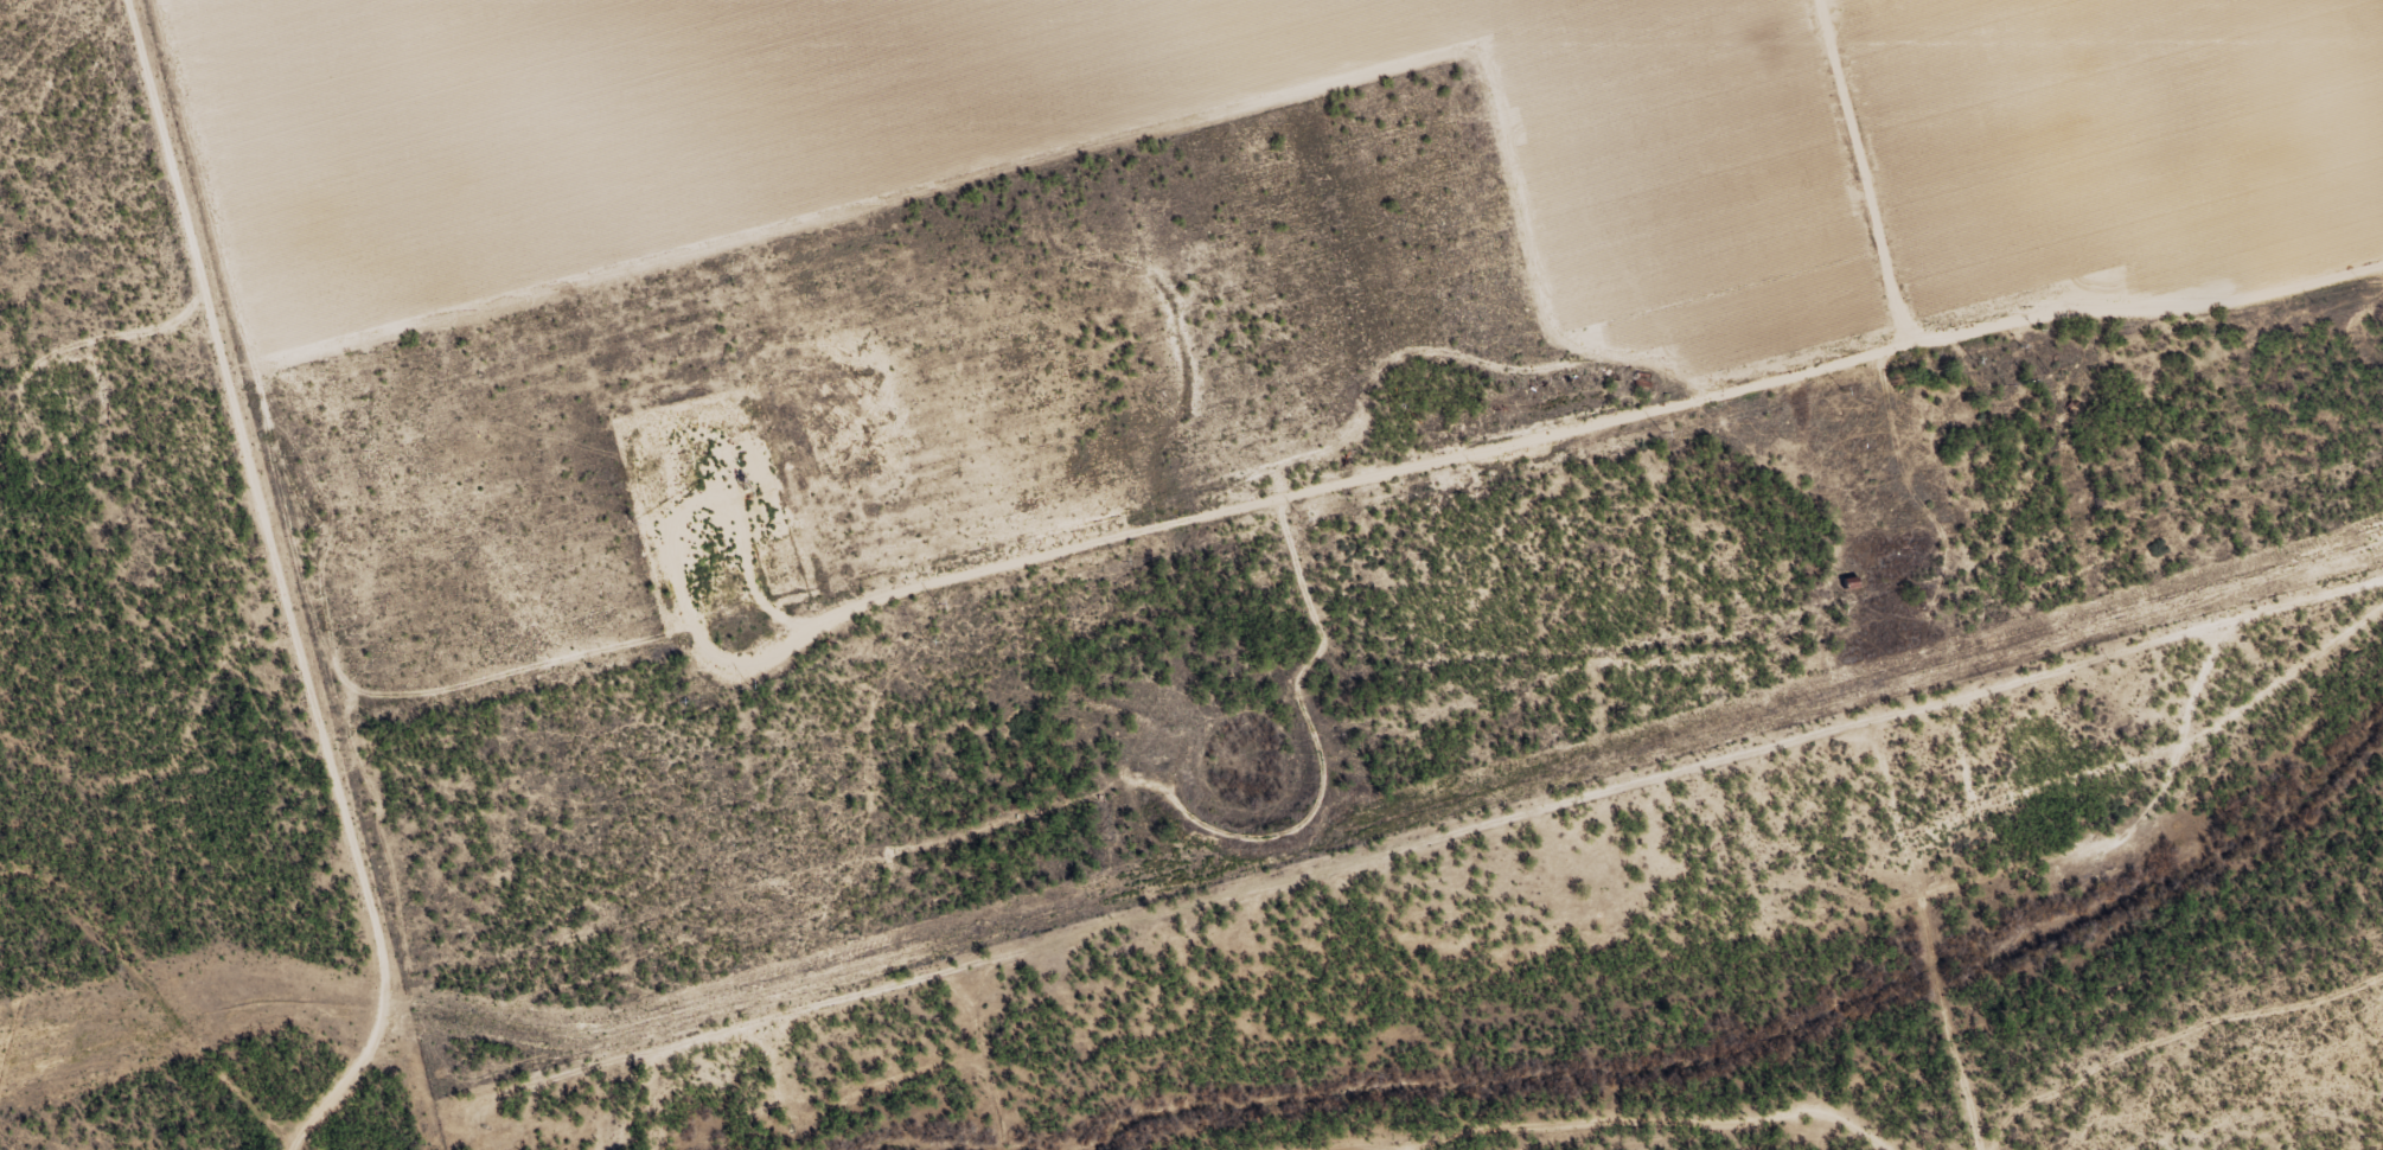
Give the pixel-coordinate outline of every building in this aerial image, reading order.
[(1843,589),(1858,588),(1857,578),(1843,578),(1843,589)]
